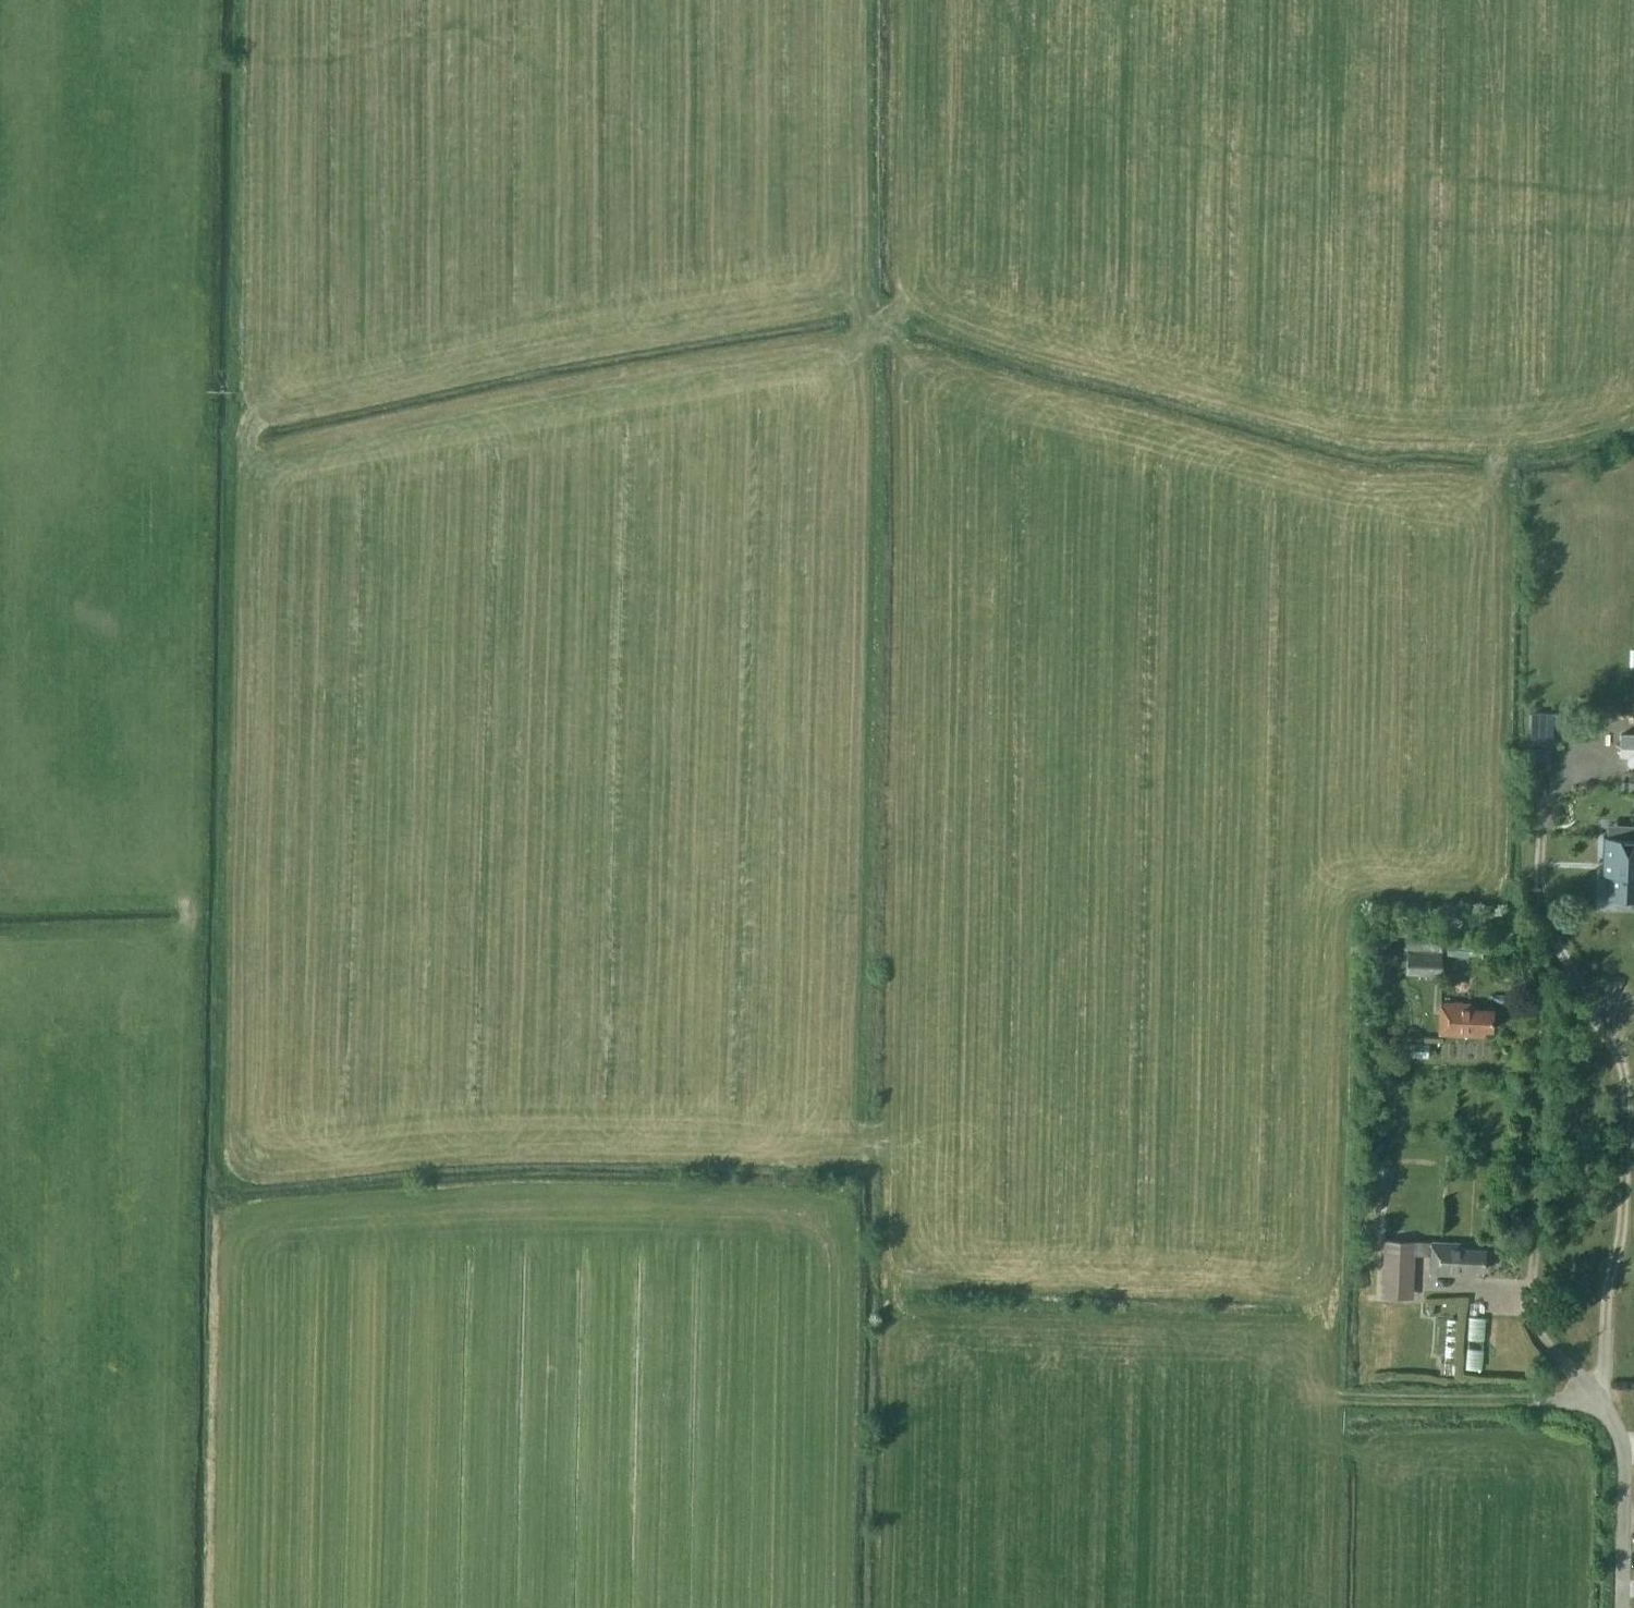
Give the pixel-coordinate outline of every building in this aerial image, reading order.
[(1603,874),(1608,874),(1608,898),(1633,899),(1633,836),(1604,835),(1603,874)] [(1470,940),(1448,938),(1447,953),(1469,955),(1469,954),(1470,940)] [(1406,973),(1423,974),(1423,975),(1442,976),(1443,952),(1407,951),(1406,973)] [(1440,1033),(1483,1035),(1483,1029),(1492,1029),(1493,1010),(1471,1009),(1472,1003),(1441,1002),(1440,1033)] [(1476,1268),(1485,1269),(1486,1250),(1463,1249),(1464,1243),(1385,1239),(1383,1287),(1413,1288),(1415,1254),(1432,1254),(1431,1273),(1476,1275),(1476,1268)] [(1482,1368),(1486,1318),(1470,1316),(1466,1367),(1482,1368)] [(1454,1374),(1455,1361),(1437,1360),(1437,1372),(1454,1374)]
